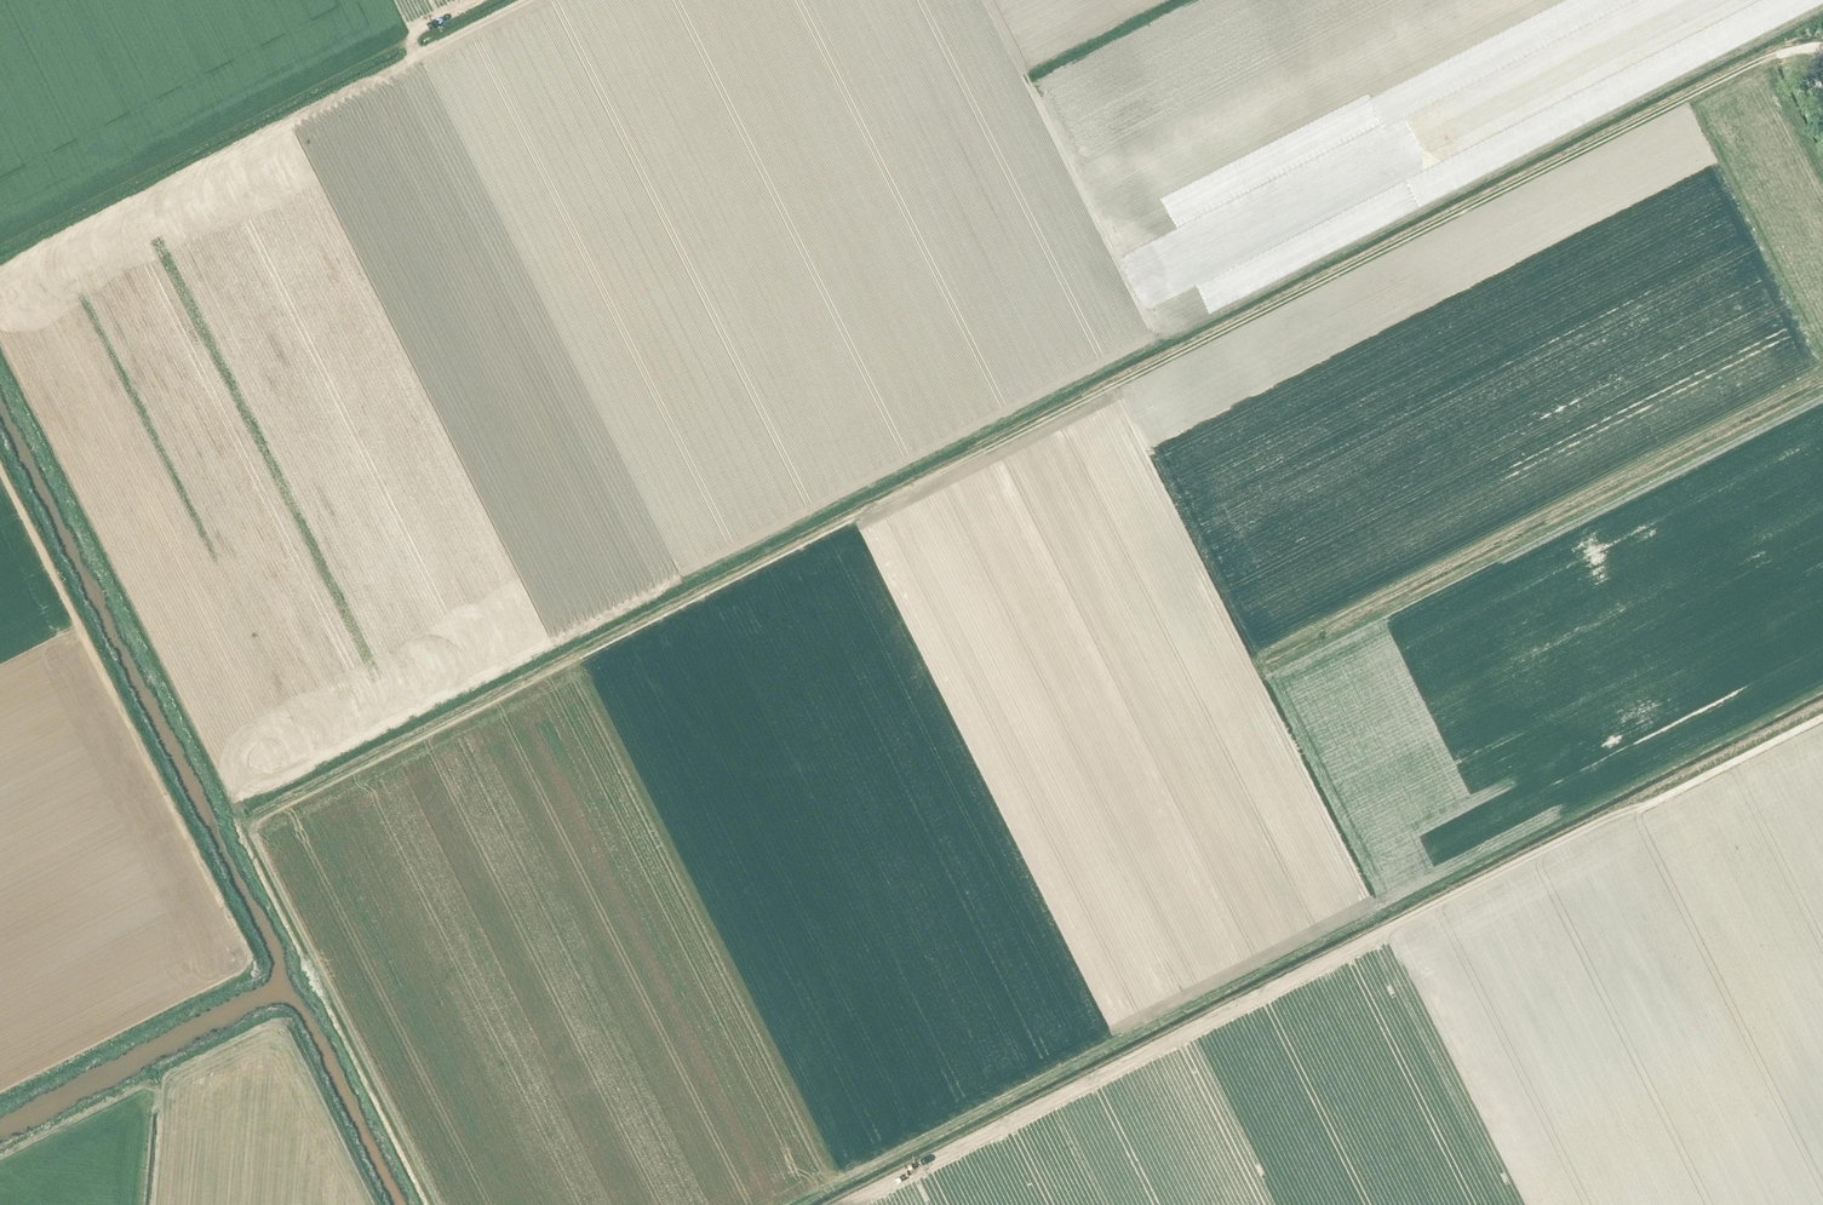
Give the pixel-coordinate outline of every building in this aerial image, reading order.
[(1822,97),(1822,96),(1822,74),(1821,70),(1811,75),(1822,97)]
